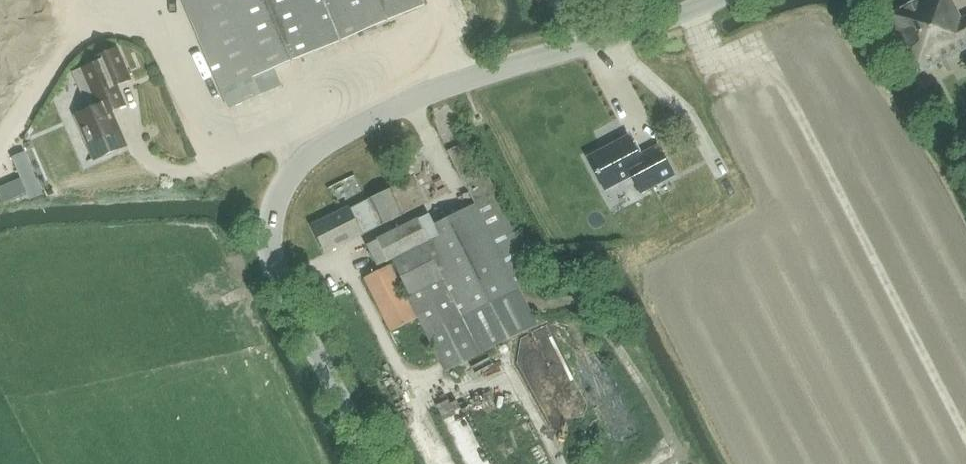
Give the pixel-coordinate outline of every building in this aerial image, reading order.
[(230,110),(282,88),(274,70),(424,7),(421,0),(183,0),(230,110)] [(918,72),(965,48),(965,16),(961,19),(951,0),(915,0),(889,14),(918,72)] [(126,145),(111,112),(125,106),(116,86),(130,79),(116,48),(94,58),(96,63),(82,70),(99,106),(76,116),(96,159),(126,145)] [(57,101),(62,121),(74,118),(69,98),(57,101)] [(657,147),(638,157),(627,137),(587,158),(604,190),(631,176),(640,194),(673,176),(657,147)] [(364,279),(390,332),(416,319),(426,337),(444,372),(538,325),(519,289),(541,279),(497,192),(470,141),(448,151),(466,186),(476,205),(433,226),(427,215),(365,246),(377,268),(391,261),(408,295),(404,297),(389,266),(364,279)] [(43,195),(26,152),(13,157),(22,180),(0,189),(0,197),(4,206),(28,195),(30,200),(43,195)] [(390,188),(390,190),(349,211),(347,207),(311,225),(326,254),(426,203),(412,176),(390,188)]
